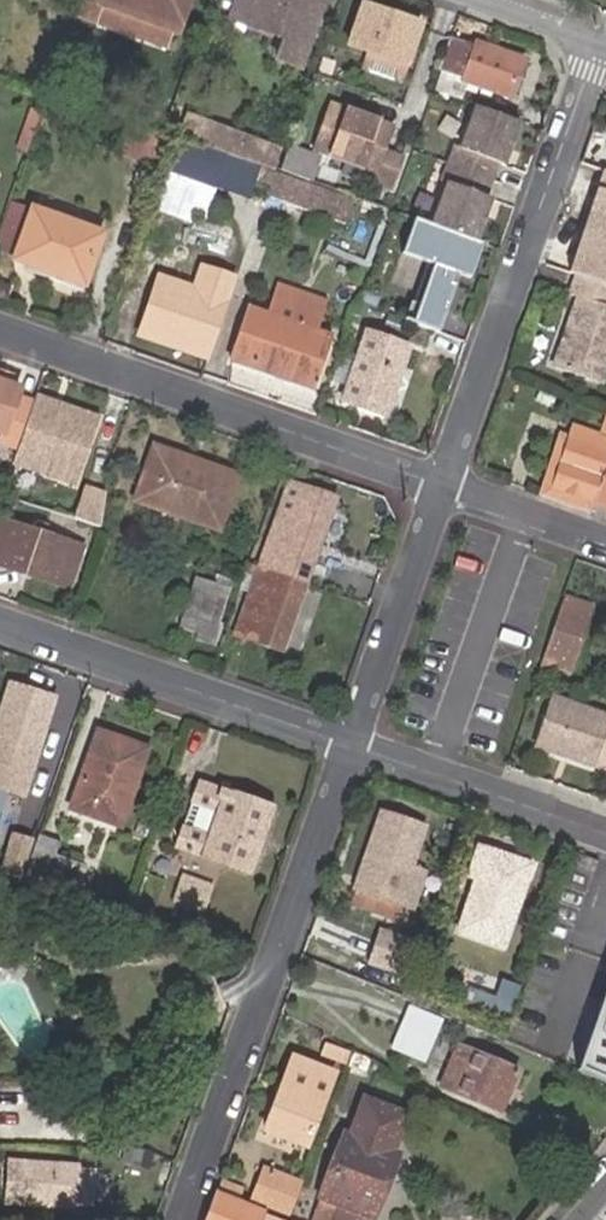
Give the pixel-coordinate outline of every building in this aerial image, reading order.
[(181,24),(189,0),(113,0),(181,24)] [(309,48),(326,0),(235,0),(228,20),(282,39),(277,60),(302,69),(309,48)] [(369,53),(408,66),(422,25),(359,3),(345,45),(369,53)] [(475,46),(449,36),(438,68),(463,78),(462,82),(511,99),(525,60),(476,43),(475,46)] [(408,66),(369,53),(364,70),(402,84),(408,66)] [(392,128),(326,105),(311,150),(363,169),(359,179),(390,190),(401,159),(383,152),(392,128)] [(502,164),(518,122),(475,107),(460,150),(455,148),(449,165),(490,179),(496,162),(502,164)] [(19,137),(32,140),(42,112),(30,108),(19,137)] [(280,148),(186,116),(179,135),(273,167),(280,148)] [(139,127),(131,155),(159,164),(168,135),(139,127)] [(227,154),(182,138),(171,173),(214,189),(227,154)] [(316,158),(286,148),(278,172),(308,182),(316,158)] [(250,201),(262,166),(227,154),(214,189),(250,201)] [(490,179),(449,165),(443,183),(448,185),(432,226),(469,239),(475,241),(489,198),(484,196),(490,179)] [(348,225),(357,199),(308,182),(278,172),(274,170),(265,196),(348,225)] [(604,171),(568,274),(575,276),(605,286),(605,172),(604,171)] [(201,226),(214,189),(171,173),(157,211),(201,226)] [(365,250),(379,205),(358,199),(344,243),(365,250)] [(102,234),(32,208),(13,260),(84,285),(102,234)] [(470,276),(482,243),(475,241),(469,239),(432,226),(426,224),(403,216),(392,247),(426,259),(422,270),(434,274),(456,282),(459,273),(470,276)] [(444,314),(456,282),(434,274),(422,270),(411,302),(444,314)] [(575,276),(568,297),(580,301),(556,372),(600,387),(605,367),(605,286),(575,276)] [(318,330),(329,300),(280,282),(269,312),(318,330)] [(444,314),(411,302),(405,320),(438,331),(444,314)] [(269,312),(249,305),(229,360),(312,391),(331,335),(318,330),(269,312)] [(403,337),(408,322),(390,316),(384,331),(403,337)] [(410,348),(364,331),(340,401),(385,417),(410,348)] [(11,385),(14,377),(0,372),(0,381),(11,385)] [(34,402),(16,396),(18,387),(11,385),(0,381),(0,430),(2,431),(0,437),(0,441),(18,447),(26,425),(34,402)] [(99,417),(37,395),(36,397),(34,402),(26,425),(18,447),(12,464),(76,486),(99,417)] [(597,434),(594,445),(567,436),(559,433),(541,486),(593,503),(605,467),(605,408),(597,434)] [(594,445),(597,434),(570,425),(567,436),(594,445)] [(554,431),(533,490),(591,510),(593,503),(541,486),(559,433),(554,431)] [(240,475),(153,446),(134,502),(220,531),(240,475)] [(593,503),(605,508),(605,467),(593,503)] [(305,583),(306,584),(336,499),(286,482),(257,567),(305,583)] [(87,489),(77,519),(101,526),(106,495),(87,489)] [(70,589),(83,547),(0,520),(0,566),(70,589)] [(282,650),(305,583),(257,567),(233,634),(282,650)] [(224,600),(191,589),(179,628),(212,637),(224,600)] [(565,594),(558,615),(548,645),(578,655),(594,604),(565,594)] [(27,797),(59,694),(9,679),(0,709),(0,788),(27,797)] [(552,694),(534,746),(592,766),(605,725),(605,713),(552,694)] [(149,747),(96,728),(68,809),(122,827),(149,747)] [(274,807),(198,781),(190,803),(214,812),(206,834),(181,826),(174,849),(251,875),(274,807)] [(411,868),(411,866),(423,828),(380,813),(367,853),(411,868)] [(83,866),(52,854),(56,843),(38,836),(27,867),(77,884),(83,866)] [(533,863),(478,845),(469,875),(474,877),(457,932),(504,949),(533,863)] [(367,853),(349,905),(400,921),(405,905),(411,907),(424,870),(413,867),(411,866),(411,868),(367,853)] [(211,885),(180,875),(172,901),(203,912),(211,885)] [(374,962),(391,969),(402,938),(384,933),(374,962)] [(418,944),(402,938),(391,969),(407,974),(418,944)] [(570,1072),(605,1084),(605,971),(570,1072)] [(463,1007),(509,1022),(522,984),(503,978),(496,994),(470,986),(463,1007)] [(429,1059),(446,1018),(412,1004),(395,1045),(429,1059)] [(345,1061),(348,1050),(317,1040),(314,1050),(345,1061)] [(519,1070),(457,1044),(440,1087),(501,1113),(519,1070)] [(330,1065),(286,1050),(263,1123),(306,1138),(330,1065)] [(394,1149),(408,1114),(364,1096),(353,1124),(365,1128),(362,1136),(394,1149)] [(345,1130),(318,1198),(343,1208),(373,1219),(398,1151),(394,1149),(345,1130)] [(116,1140),(112,1157),(148,1167),(153,1149),(116,1140)] [(75,1203),(78,1169),(78,1165),(8,1160),(6,1204),(75,1207),(75,1203)] [(94,1170),(78,1169),(75,1203),(92,1205),(94,1170)] [(295,1212),(303,1191),(298,1189),(265,1178),(258,1198),(295,1212)] [(285,1218),(219,1191),(209,1219),(289,1219),(285,1218)] [(372,1219),(343,1208),(338,1219),(371,1219),(372,1219)]
